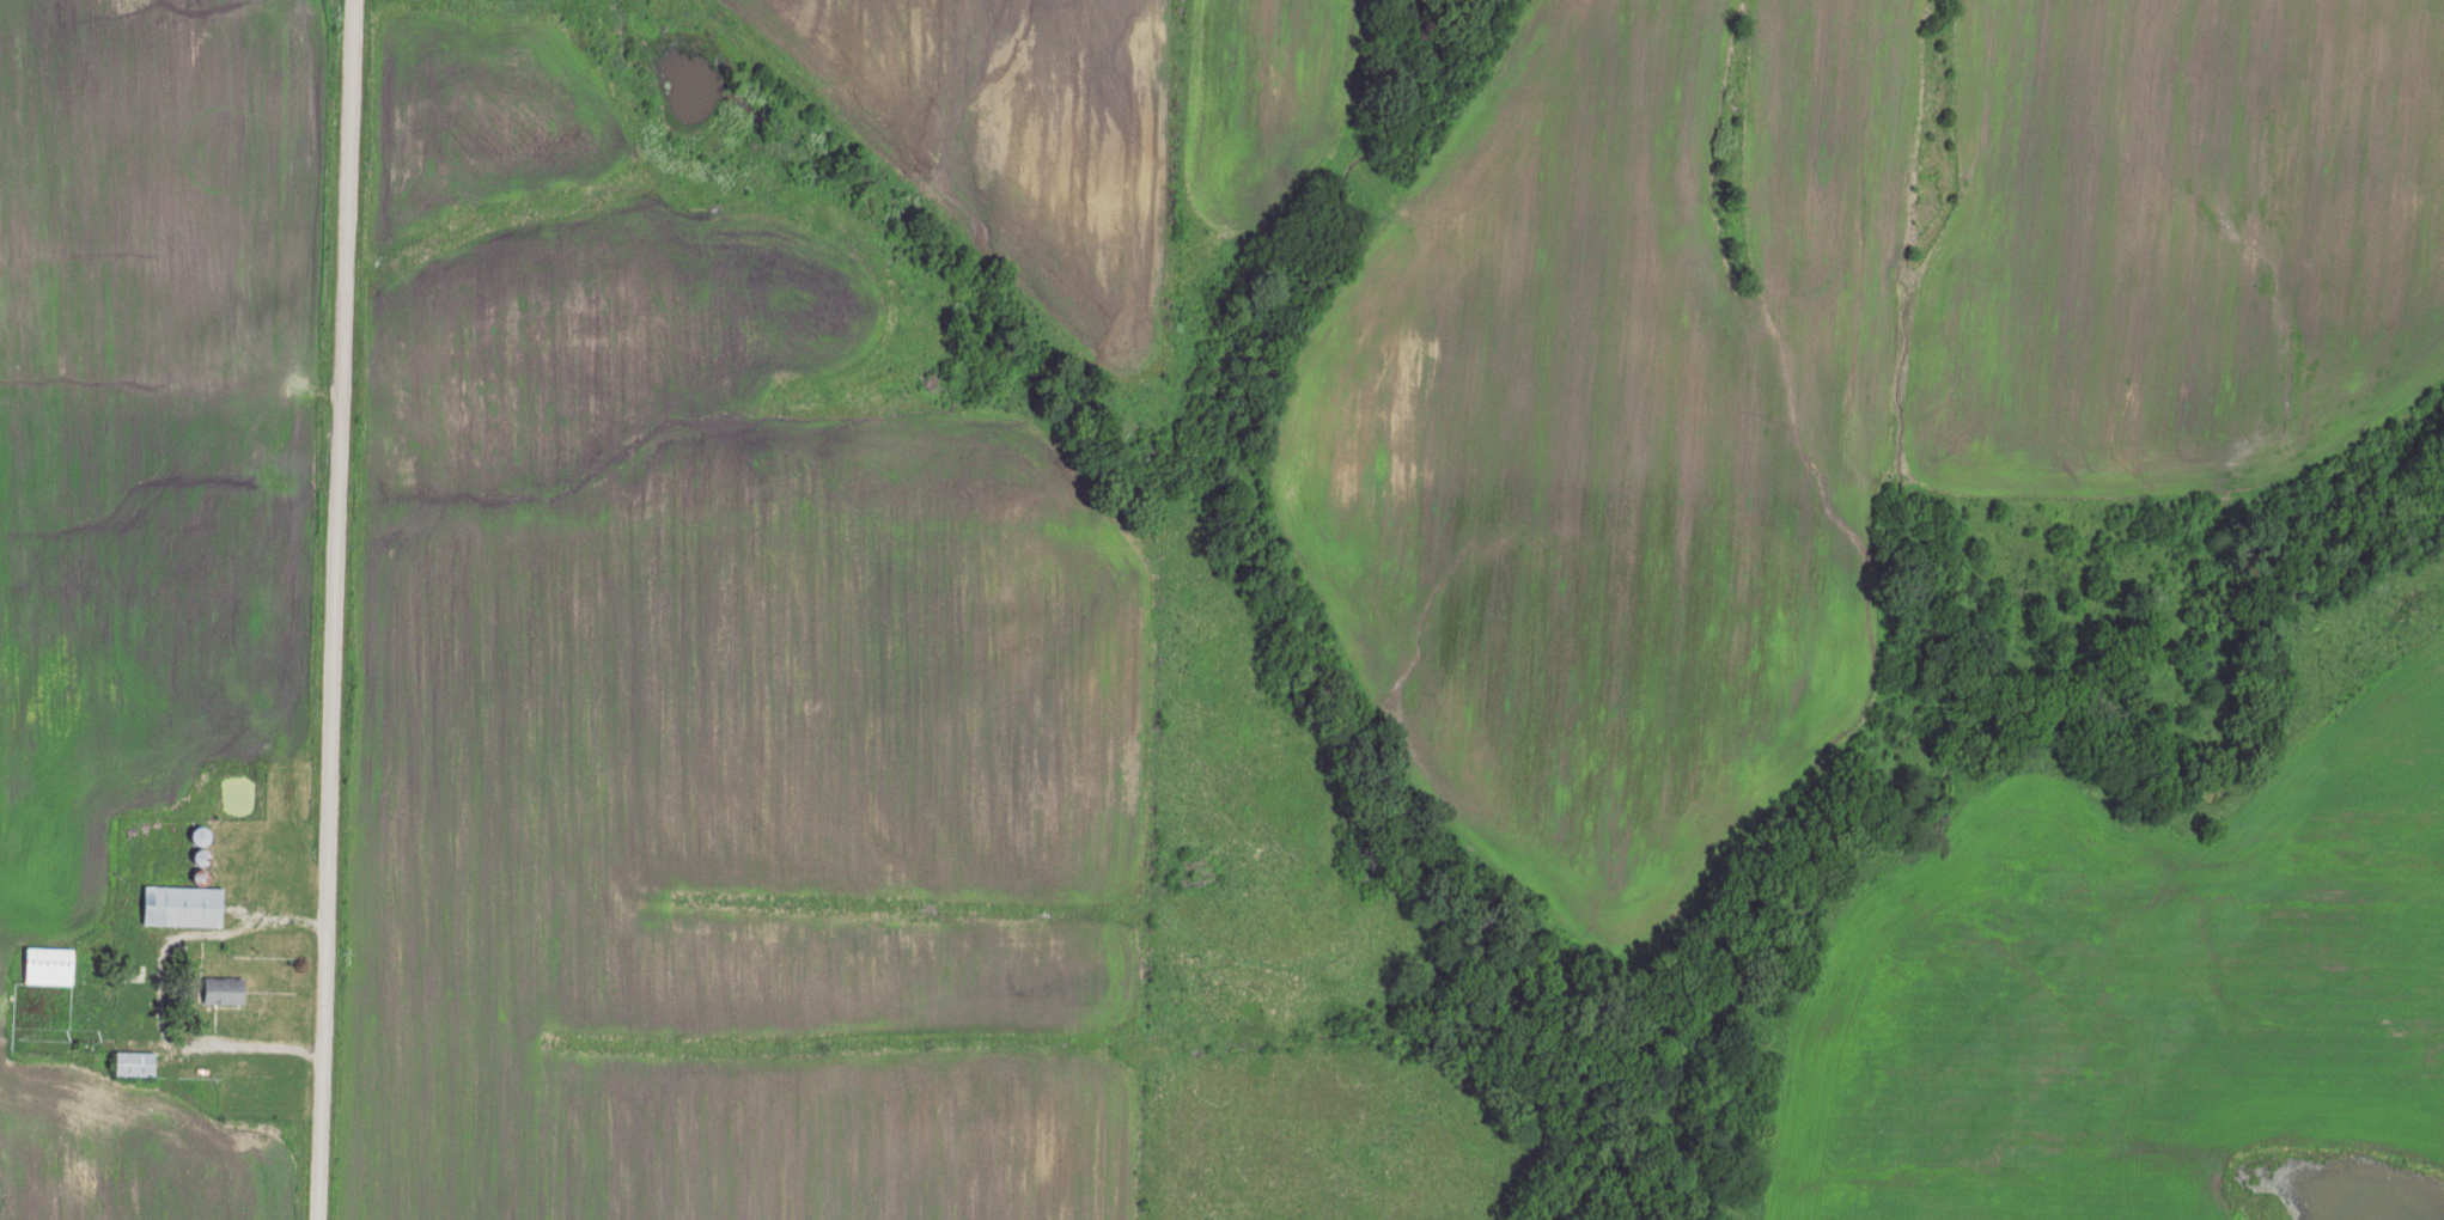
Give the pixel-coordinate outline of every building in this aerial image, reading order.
[(219,890),(134,889),(133,926),(218,928),(219,890)] [(70,951),(15,951),(15,987),(70,987),(70,951)] [(238,980),(194,980),(194,1006),(238,1006),(238,980)] [(105,1079),(149,1079),(149,1055),(105,1055),(105,1079)]
